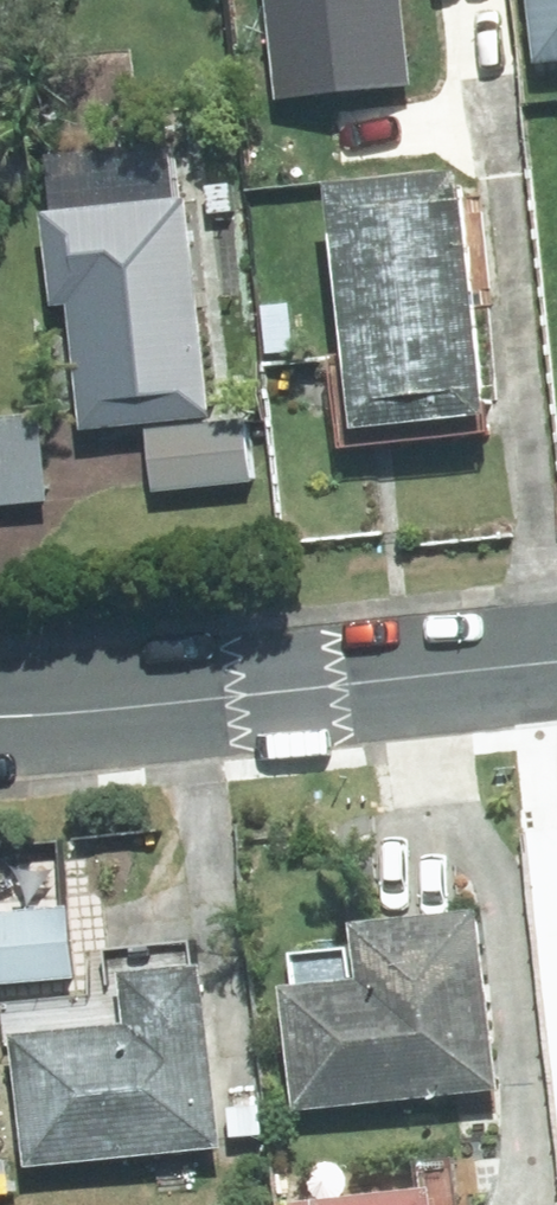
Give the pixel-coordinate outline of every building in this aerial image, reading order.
[(366,0),(237,0),(251,121),(378,107),(366,0)] [(491,421),(464,179),(331,194),(356,436),(491,421)] [(233,215),(230,187),(204,192),(208,218),(233,215)] [(66,315),(80,440),(208,427),(187,209),(41,224),(49,317),(66,315)] [(0,418),(0,510),(52,508),(48,416),(0,418)] [(249,427),(149,436),(155,498),(255,487),(249,427)] [(77,985),(71,915),(0,920),(0,991),(77,985)] [(290,1121),(498,1100),(479,921),(347,934),(353,989),(277,998),(290,1121)] [(24,1177),(219,1160),(203,979),(118,986),(122,1039),(12,1049),(24,1177)] [(296,1200),(296,1204),(445,1204),(443,1186),(296,1200)] [(28,1195),(0,1197),(0,1204),(29,1204),(28,1195)]
